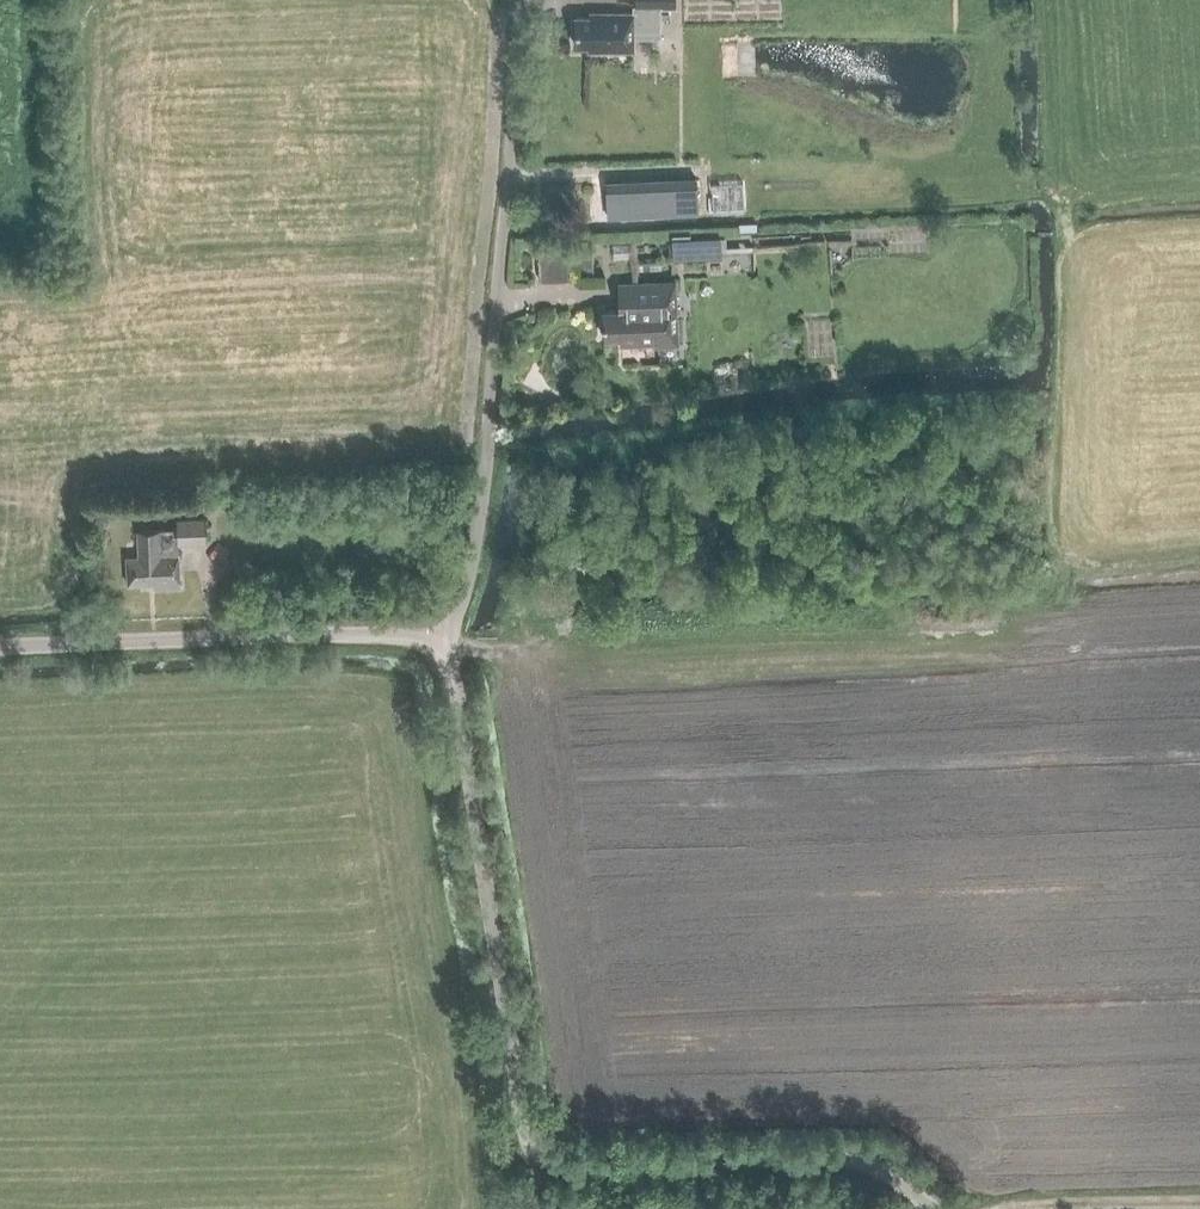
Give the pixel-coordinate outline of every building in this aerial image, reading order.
[(593,12),(593,16),(577,17),(578,45),(593,44),(593,49),(636,47),(636,33),(643,33),(662,19),(662,2),(676,2),(676,0),(637,0),(637,3),(641,3),(641,12),(635,13),(635,10),(593,12)] [(611,213),(702,210),(701,178),(610,180),(611,213)] [(726,252),(725,228),(675,230),(676,255),(726,252)] [(676,347),(673,285),(616,287),(618,315),(600,316),(602,340),(617,340),(618,346),(653,344),(653,348),(676,347)] [(231,489),(210,489),(210,504),(232,503),(231,489)] [(179,585),(178,542),(207,541),(207,517),(178,518),(178,531),(161,531),(161,529),(140,530),(141,555),(128,556),(129,581),(156,581),(156,586),(179,585)]
